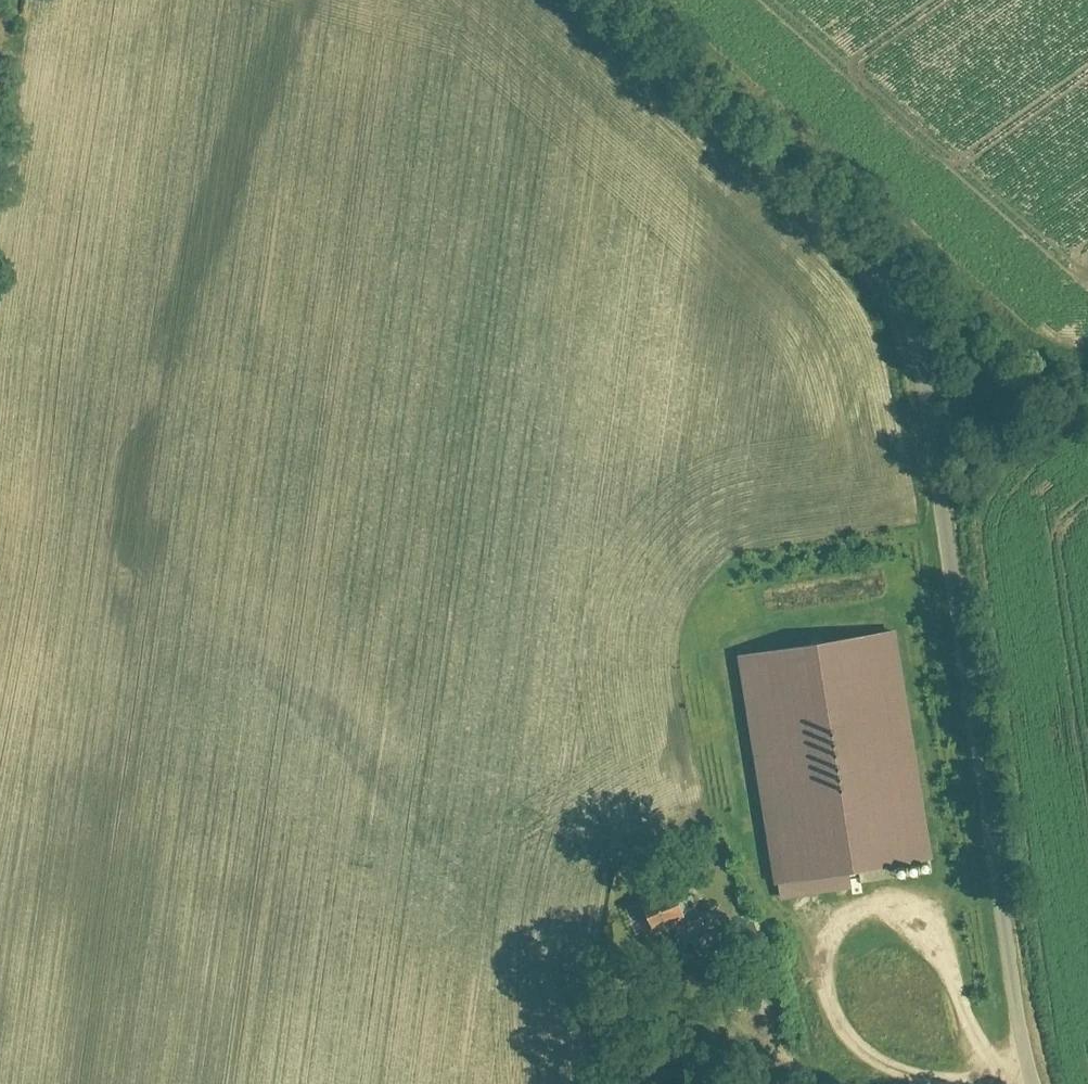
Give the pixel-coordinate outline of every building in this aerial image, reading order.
[(903,626),(743,653),(780,882),(785,881),(787,897),(857,886),(855,871),(941,857),(903,626)] [(655,930),(699,912),(692,896),(678,901),(671,884),(641,897),(655,930)] [(705,969),(763,944),(749,912),(691,937),(705,969)]
